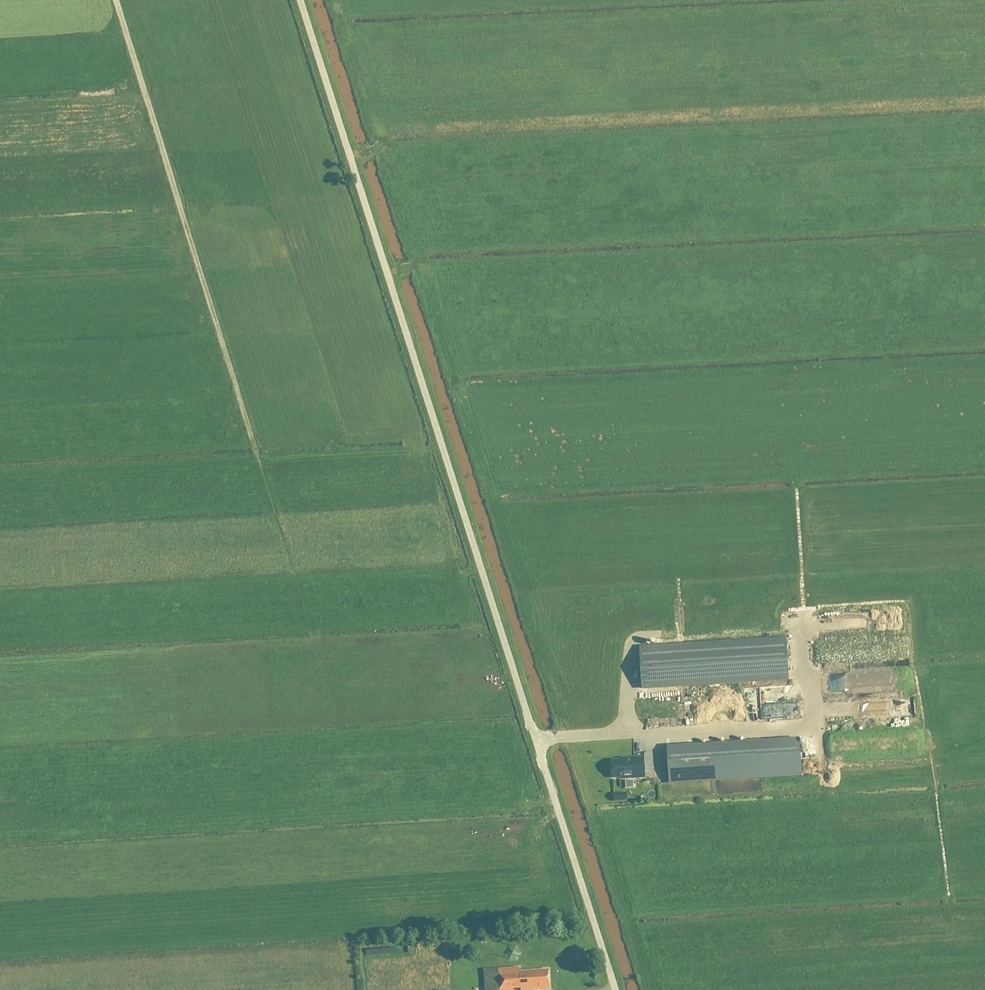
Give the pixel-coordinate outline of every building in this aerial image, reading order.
[(786,640),(639,650),(642,690),(788,680),(786,640)] [(632,682),(634,691),(641,690),(640,681),(632,682)] [(759,742),(668,748),(670,784),(761,778),(759,742)] [(644,772),(643,759),(643,758),(626,759),(626,761),(611,762),(612,779),(622,778),(622,780),(645,778),(644,772)] [(540,937),(540,946),(549,946),(548,936),(540,937)] [(506,964),(519,961),(515,945),(502,949),(506,964)] [(584,956),(573,956),(573,964),(584,964),(584,956)] [(518,968),(484,971),(485,989),(513,989),(519,989),(542,989),(548,989),(547,970),(520,972),(519,970),(518,970),(518,968)]
